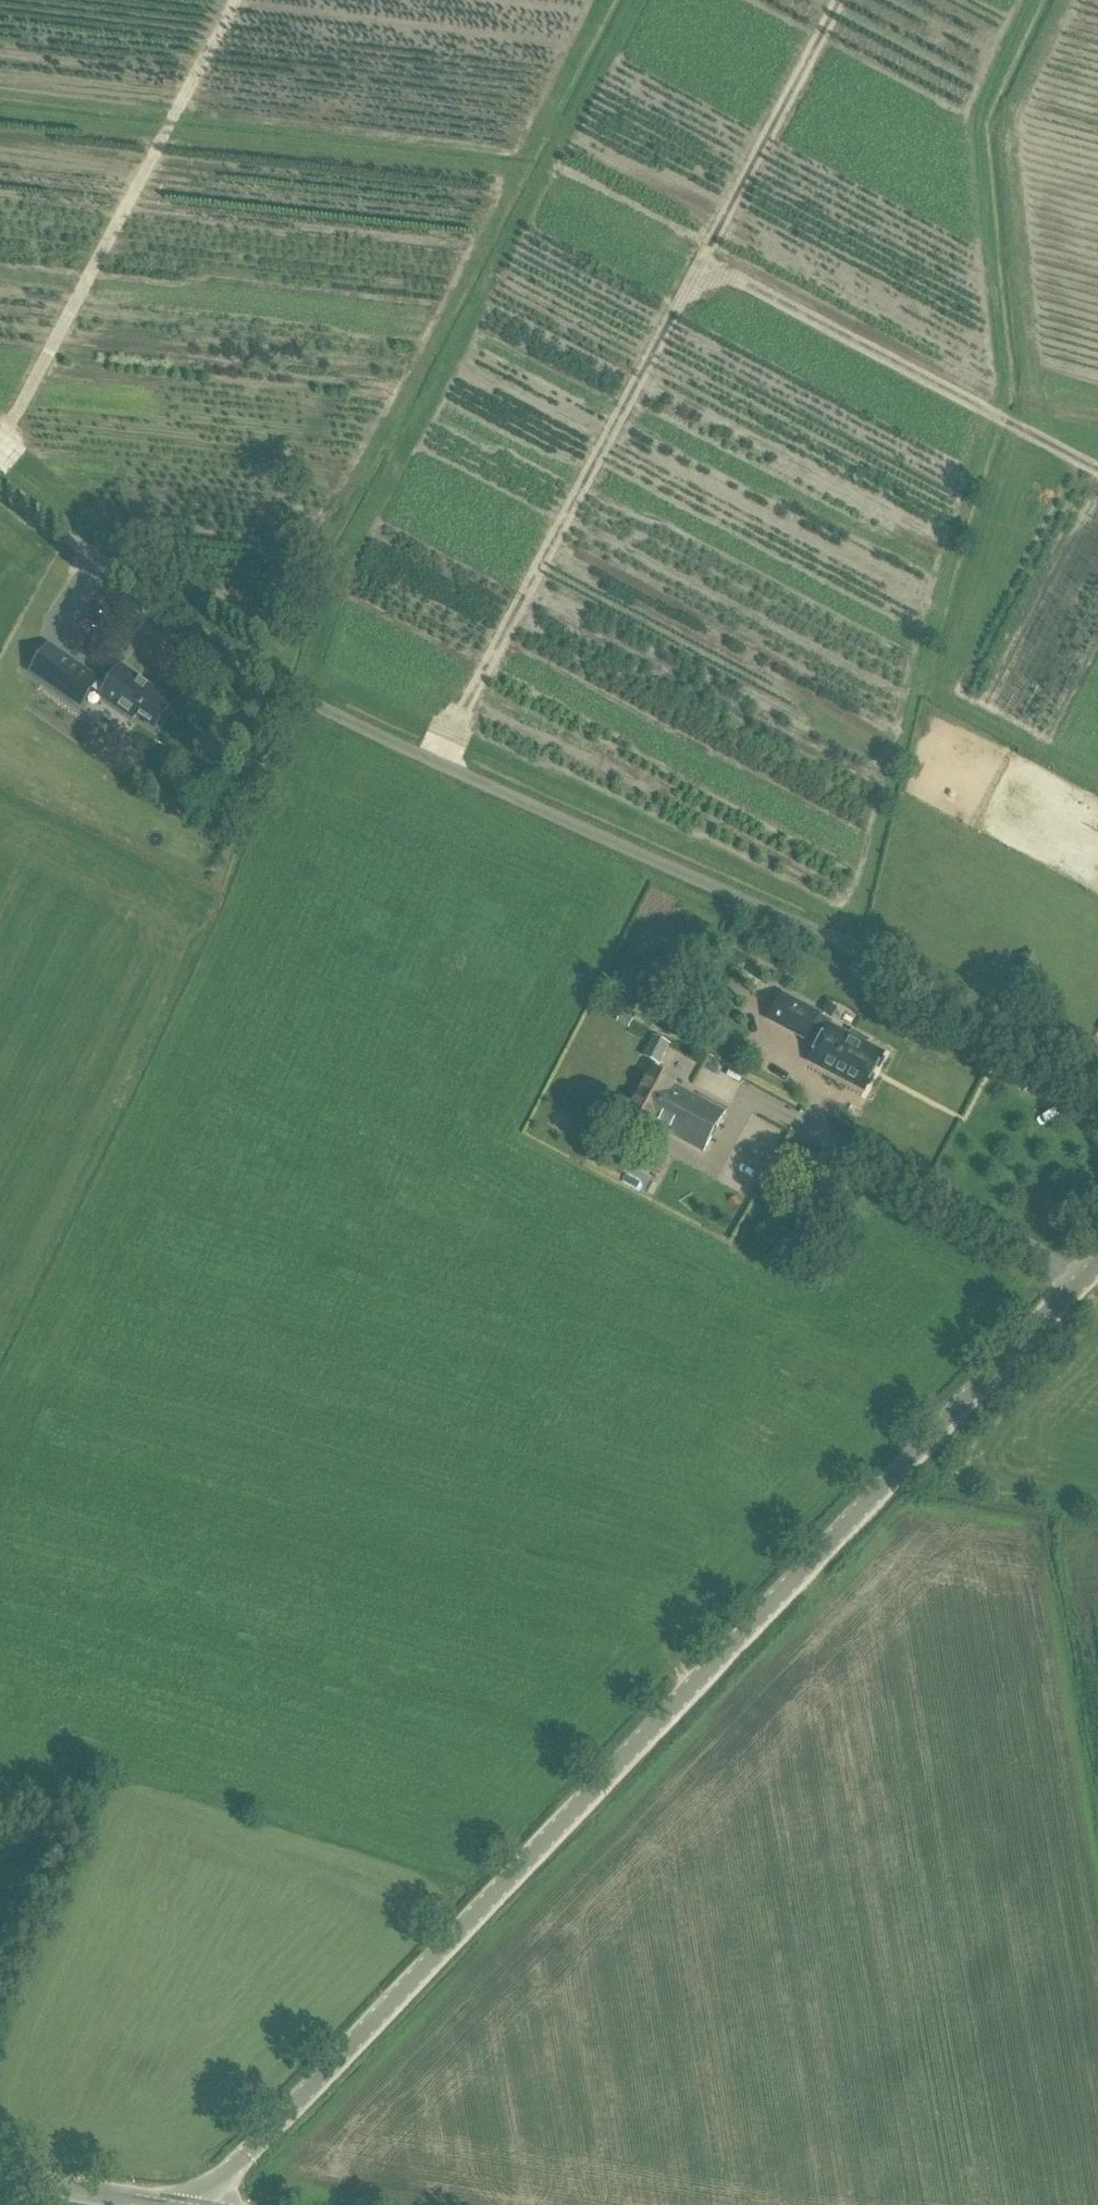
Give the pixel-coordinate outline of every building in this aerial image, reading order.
[(43,681),(61,655),(49,646),(31,672),(43,681)] [(172,703),(123,669),(109,690),(103,685),(98,682),(99,681),(61,655),(43,681),(81,707),(93,690),(100,695),(103,697),(134,719),(137,715),(138,716),(154,728),(172,703)] [(783,996),(770,1020),(806,1039),(810,1032),(822,1039),(810,1062),(836,1076),(836,1074),(843,1078),(843,1079),(865,1091),(884,1054),(867,1045),(870,1040),(852,1031),(850,1036),(831,1026),(833,1022),(819,1015),(783,996)] [(643,1016),(648,1005),(633,998),(628,1010),(643,1016)] [(650,1039),(640,1060),(657,1069),(667,1048),(650,1039)] [(720,1067),(710,1092),(726,1098),(735,1072),(720,1067)] [(654,1071),(629,1118),(651,1129),(654,1125),(705,1152),(725,1113),(675,1086),(677,1083),(654,1071)]
